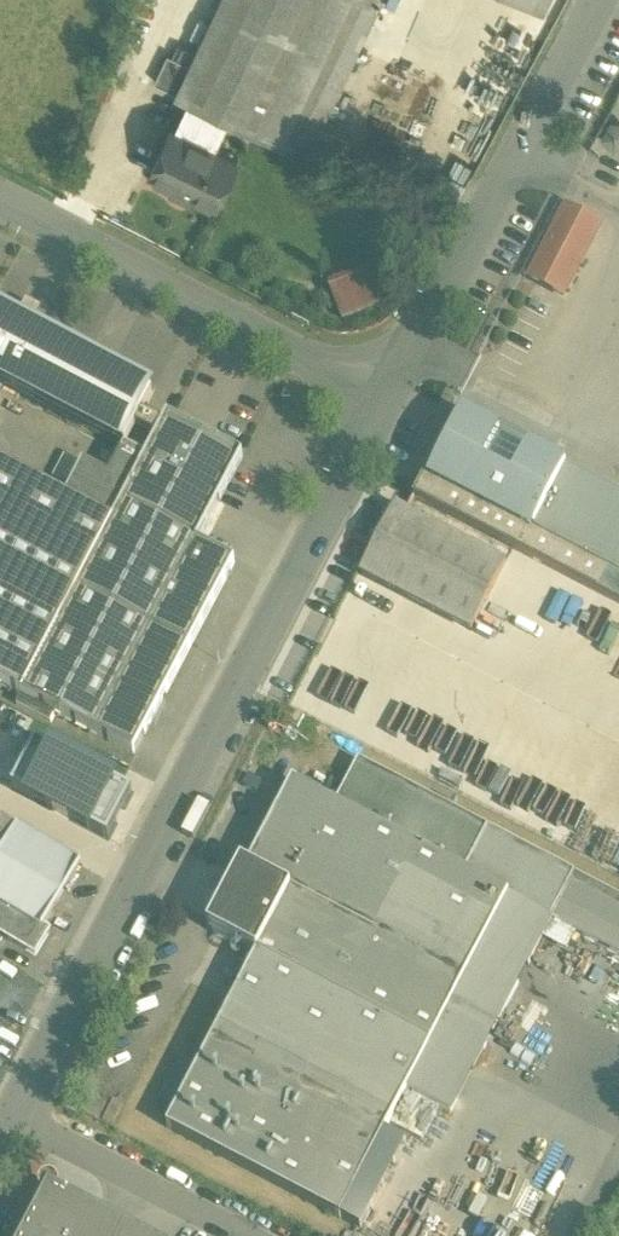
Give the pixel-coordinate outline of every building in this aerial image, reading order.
[(190,66),(177,94),(176,96),(229,122),(308,160),(383,0),(221,0),(190,66)] [(545,11),(550,0),(521,0),(545,11)] [(190,66),(168,55),(155,83),(177,94),(190,66)] [(229,122),(188,102),(176,128),(173,127),(152,170),(180,184),(177,191),(190,198),(194,191),(217,202),(238,159),(216,148),(229,122)] [(612,123),(604,138),(609,146),(618,147),(618,146),(618,124),(612,123)] [(600,228),(565,210),(548,245),(582,262),(600,228)] [(582,262),(548,245),(530,279),(564,297),(582,262)] [(372,249),(324,269),(342,313),(391,295),(372,249)] [(31,332),(34,327),(17,318),(15,324),(0,316),(0,382),(125,448),(126,448),(136,428),(157,439),(164,426),(143,415),(153,396),(31,332)] [(502,436),(464,416),(446,450),(445,451),(446,451),(441,461),(440,460),(440,462),(431,480),(426,477),(414,499),(523,556),(550,503),(485,470),(502,436)] [(147,459),(22,697),(22,696),(17,705),(51,723),(56,715),(134,755),(235,563),(198,543),(243,457),(168,418),(164,426),(157,439),(147,459)] [(0,464),(0,685),(22,696),(22,697),(147,459),(126,448),(125,448),(109,478),(84,464),(71,488),(65,484),(59,495),(0,464)] [(567,470),(550,503),(523,556),(598,595),(609,573),(618,578),(618,496),(567,470)] [(513,551),(414,499),(407,513),(506,564),(513,551)] [(407,513),(397,508),(363,575),(472,631),(506,564),(407,513)] [(609,573),(598,595),(618,605),(618,578),(609,573)] [(49,748),(36,741),(11,789),(26,796),(24,799),(92,834),(94,833),(109,841),(134,791),(121,784),(122,781),(51,745),(49,748)] [(359,761),(336,805),(509,896),(509,897),(553,920),(618,955),(618,897),(359,761)] [(343,1000),(258,956),(257,956),(168,1128),(341,1219),(407,1091),(430,1048),(457,995),(474,1004),(495,965),(478,956),(509,897),(509,896),(336,805),(293,783),(248,869),(248,870),(376,937),(343,1000)] [(0,816),(0,935),(36,957),(52,931),(44,926),(81,865),(0,816)] [(376,937),(248,870),(248,869),(242,866),(208,931),(257,956),(258,956),(343,1000),(376,937)] [(474,1004),(457,995),(430,1048),(407,1091),(451,1114),(553,920),(509,897),(478,956),(495,965),(474,1004)] [(92,1208),(94,1206),(72,1194),(71,1197),(67,1195),(69,1192),(63,1190),(62,1192),(60,1191),(56,1196),(53,1197),(49,1198),(46,1197),(45,1196),(44,1196),(42,1201),(39,1200),(33,1210),(36,1212),(34,1216),(31,1214),(20,1235),(21,1235),(146,1235),(92,1208)]
